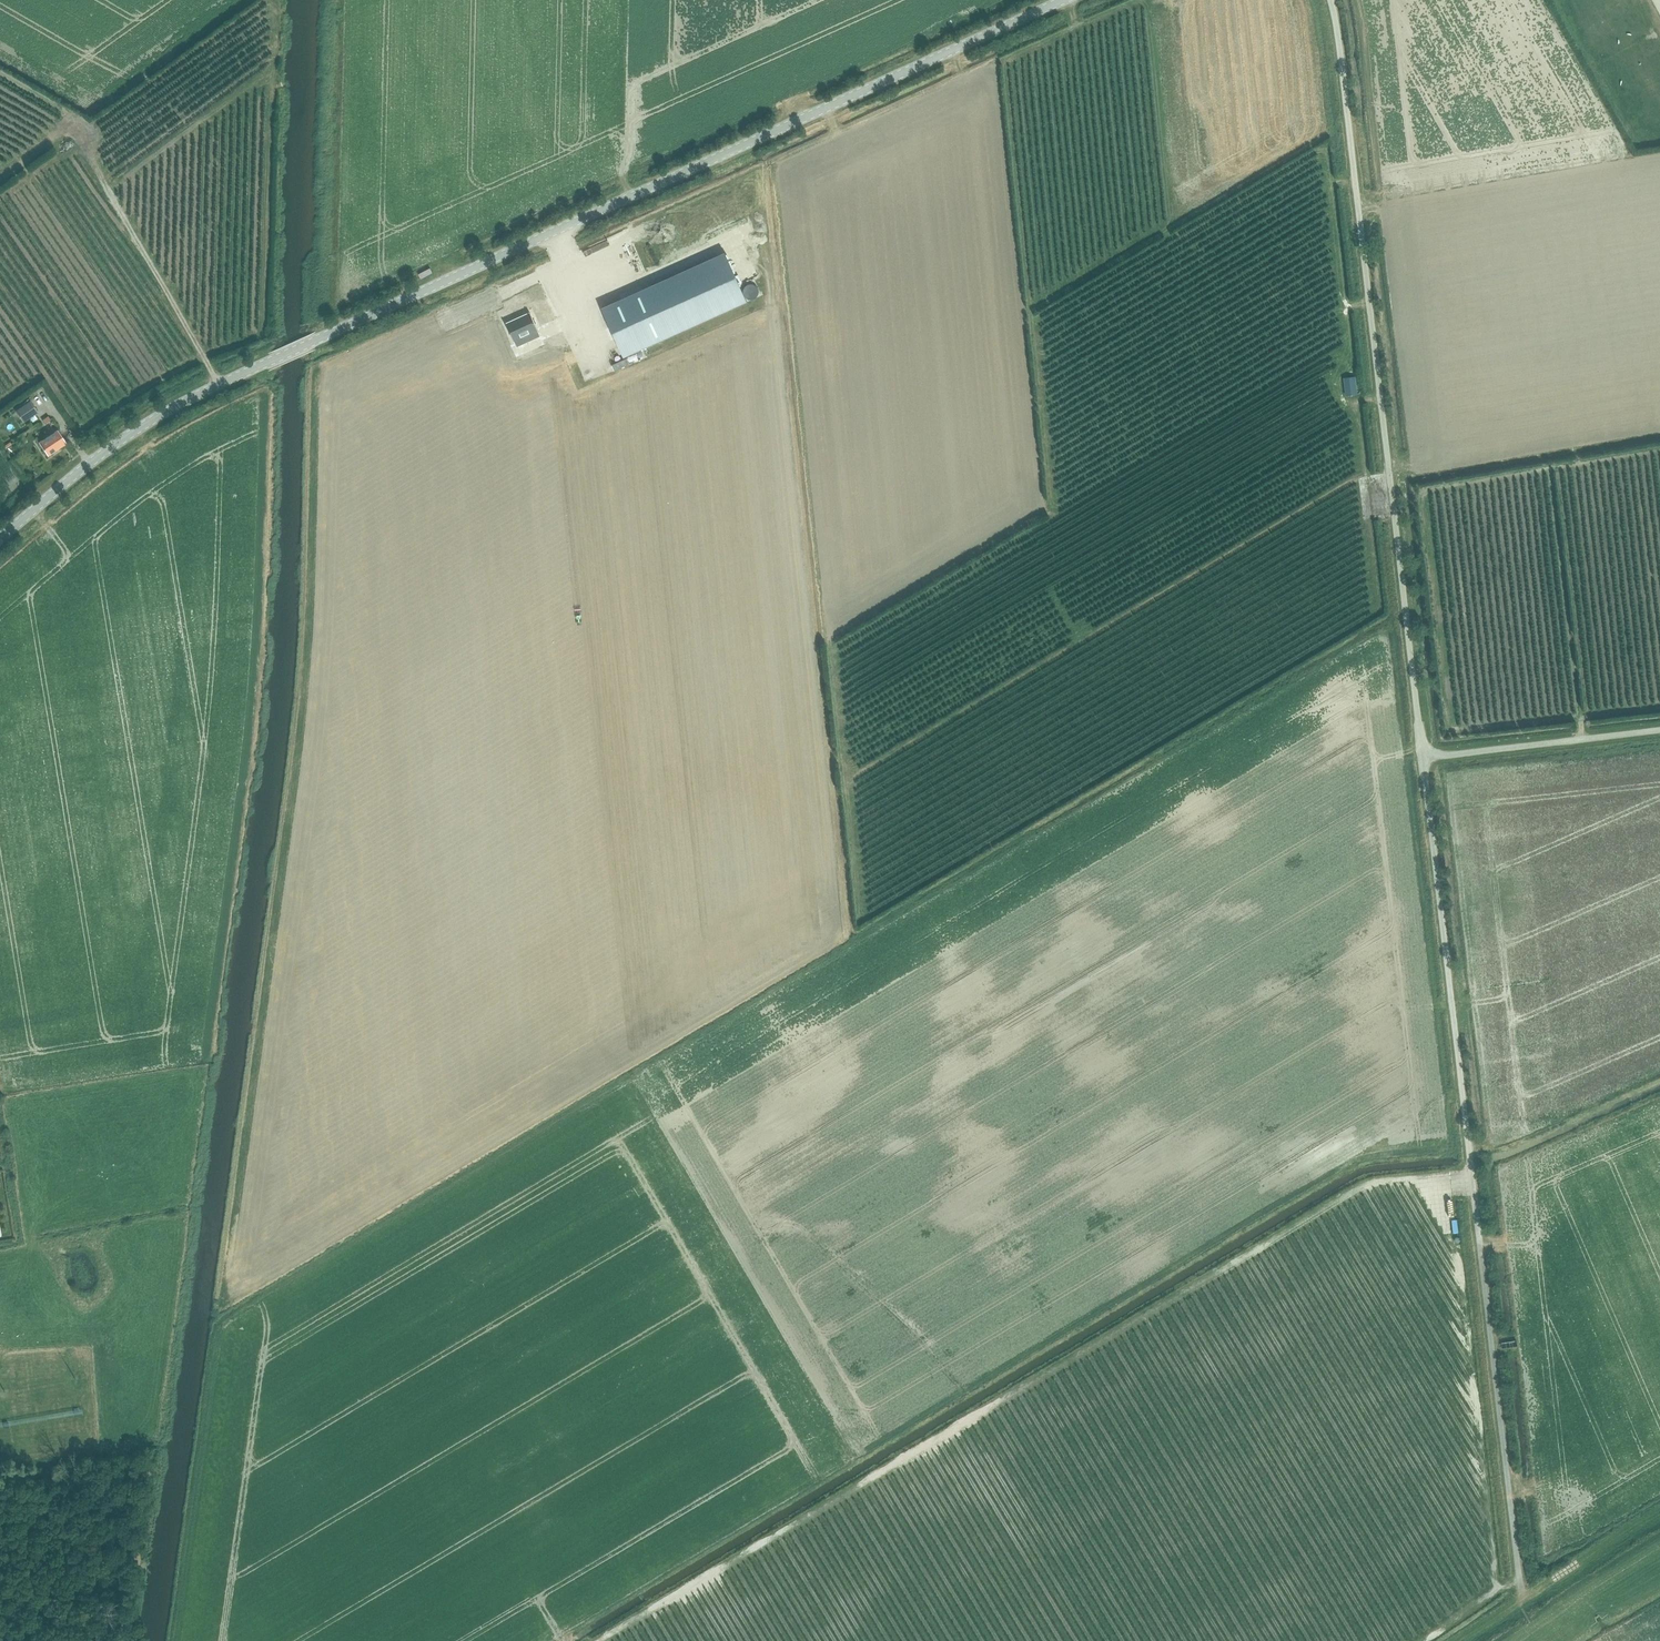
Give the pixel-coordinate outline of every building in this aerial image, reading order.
[(745,302),(724,254),(725,253),(602,308),(624,357),(747,302),(747,301),(745,302)] [(517,347),(541,336),(530,312),(506,323),(517,347)] [(1343,376),(1345,394),(1356,392),(1354,375),(1343,376)] [(29,402),(14,413),(22,424),(37,414),(29,402)] [(57,431),(39,444),(48,457),(66,444),(57,431)]
